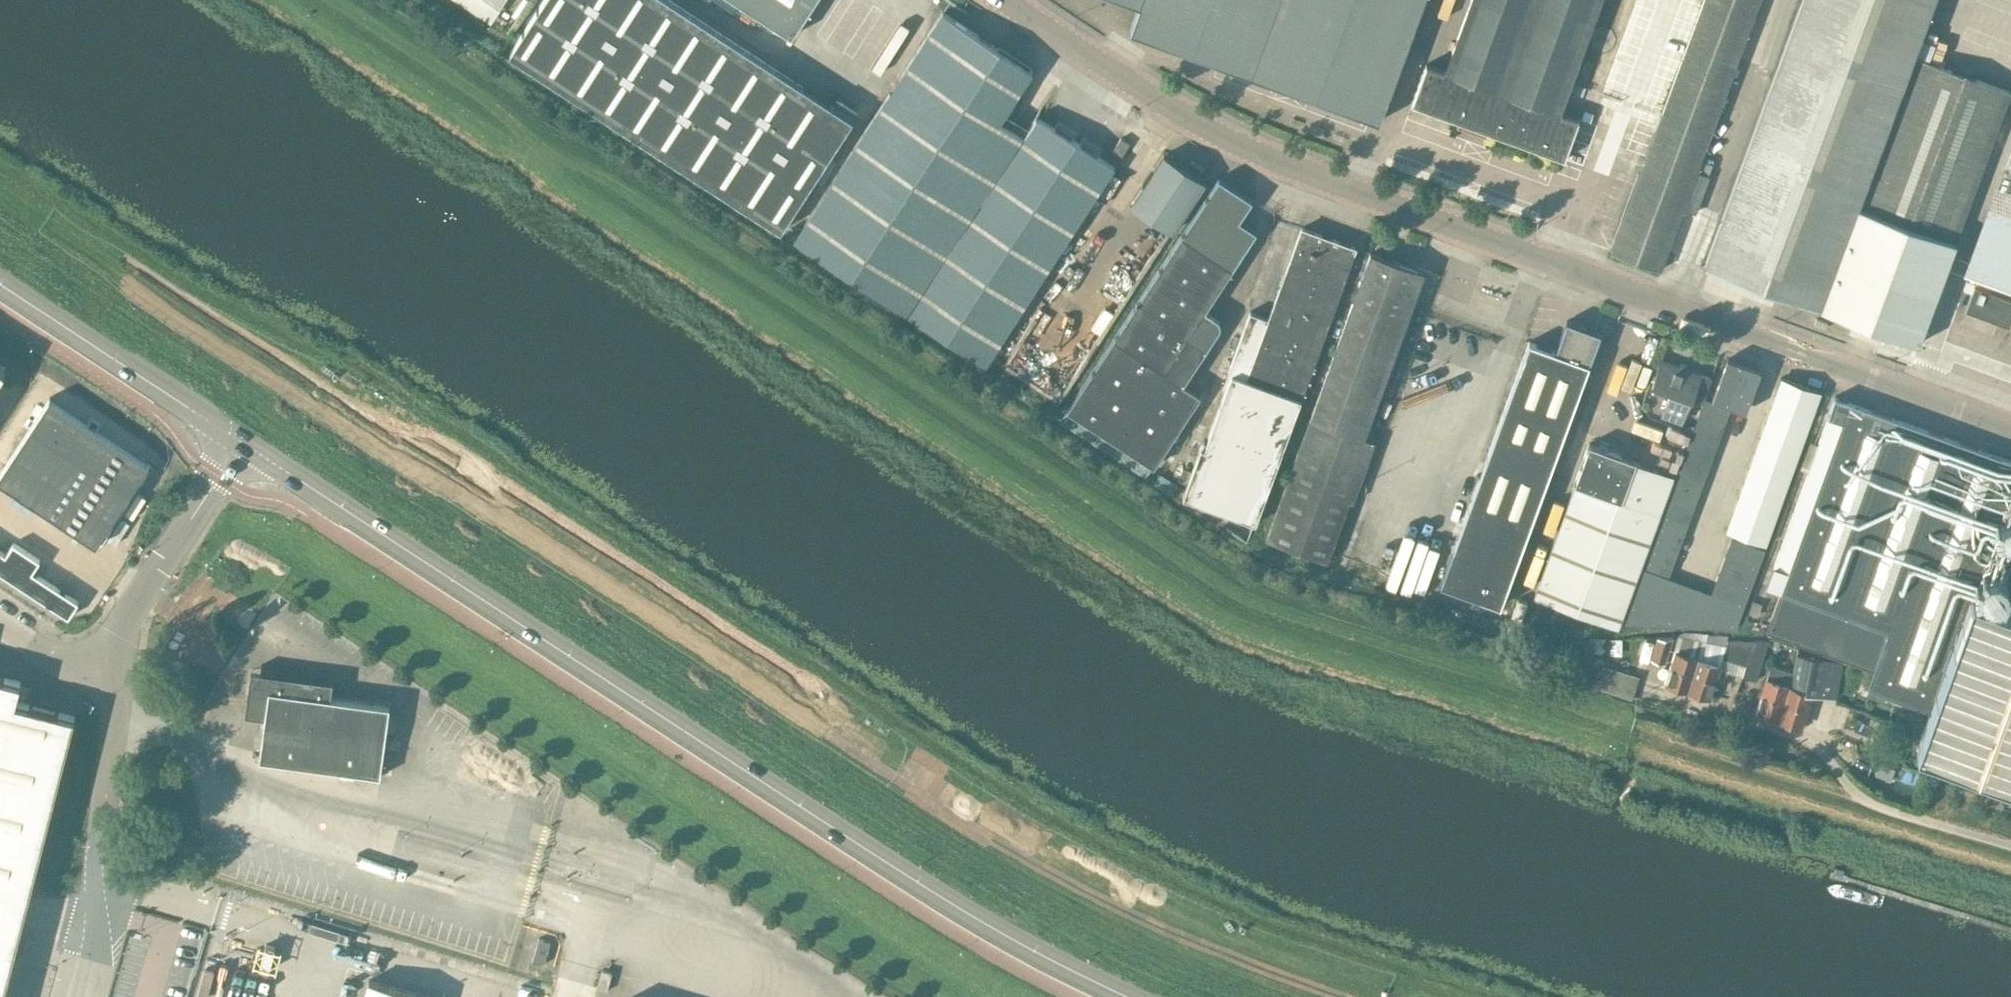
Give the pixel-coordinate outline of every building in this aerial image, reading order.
[(490,17),(501,0),(464,0),(490,17)] [(853,118),(670,0),(543,0),(508,53),(781,230),(792,212),(805,193),(853,118)] [(815,0),(736,0),(791,36),(815,0)] [(1140,4),(1131,29),(1378,119),(1422,0),(1130,0),(1140,4)] [(1444,71),(1426,64),(1412,104),(1564,159),(1579,119),(1559,112),(1599,0),(1470,0),(1444,71)] [(1611,252),(1660,270),(1760,0),(1704,0),(1611,252)] [(1611,95),(1648,108),(1687,0),(1645,0),(1611,95)] [(1706,265),(1918,343),(2010,92),(1916,57),(1861,206),(1858,204),(1933,0),(1803,0),(1706,265)] [(998,174),(973,158),(1031,70),(942,12),(818,202),(806,221),(794,239),(986,364),(1026,302),(949,250),(998,174)] [(1614,32),(1613,31),(1611,29),(1610,28),(1608,27),(1606,27),(1604,27),(1603,27),(1601,27),(1599,27),(1597,28),(1596,30),(1595,31),(1594,32),(1593,34),(1592,36),(1592,38),(1592,40),(1593,41),(1593,43),(1594,45),(1595,46),(1597,47),(1598,48),(1600,49),(1602,50),(1604,50),(1606,50),(1607,49),(1609,48),(1611,47),(1612,46),(1613,45),(1614,43),(1615,41),(1615,39),(1615,38),(1615,36),(1614,34),(1614,32)] [(1036,115),(998,174),(949,250),(1026,302),(1114,166),(1036,115)] [(1121,155),(1129,142),(1120,137),(1112,149),(1121,155)] [(1209,170),(1171,145),(1136,197),(1174,224),(1209,170)] [(1969,273),(2010,289),(2010,164),(1969,273)] [(1182,383),(1219,328),(1219,327),(1220,325),(1220,324),(1219,322),(1219,321),(1218,320),(1217,318),(1216,317),(1204,309),(1256,231),(1239,220),(1252,200),(1219,178),(1067,408),(1153,465),(1200,395),(1182,383)] [(792,212),(806,221),(818,202),(805,193),(792,212)] [(1272,474),(1354,248),(1301,229),(1268,319),(1250,312),(1228,374),(1227,388),(1205,447),(1202,445),(1184,494),(1256,520),(1272,474)] [(1358,435),(1418,270),(1370,252),(1266,539),(1326,561),(1348,500),(1352,502),(1375,441),(1358,435)] [(1974,284),(1964,309),(2008,325),(2010,315),(2010,297),(1974,284)] [(1820,317),(1816,327),(1823,330),(1827,320),(1823,318),(1820,317)] [(1501,605),(1601,332),(1567,320),(1556,350),(1530,340),(1441,583),(1501,605)] [(1744,410),(1758,371),(1745,366),(1746,364),(1728,357),(1713,399),(1744,410)] [(1711,377),(1661,359),(1652,385),(1669,391),(1661,413),(1681,420),(1689,398),(1702,403),(1711,377)] [(1764,542),(1819,390),(1781,377),(1726,529),(1764,542)] [(49,397),(0,472),(0,480),(96,543),(149,463),(49,397)] [(1729,406),(1705,397),(1680,465),(1627,612),(1624,620),(1734,625),(1763,546),(1733,536),(1712,592),(1668,576),(1729,406)] [(2005,501),(2010,485),(2010,460),(1834,397),(1766,585),(1781,590),(1766,632),(1874,671),(1868,687),(1930,710),(1918,743),(2010,776),(2010,610),(1971,596),(1984,561),(2005,569),(2010,551),(2010,538),(1994,532),(2005,501)] [(1674,474),(1589,444),(1575,484),(1533,600),(1541,603),(1543,598),(1618,626),(1674,474)] [(1713,570),(1720,544),(1713,542),(1714,539),(1685,531),(1674,571),(1695,577),(1698,566),(1713,570)] [(69,616),(79,601),(33,571),(41,559),(14,542),(6,553),(0,549),(0,571),(69,616)] [(1672,637),(1657,638),(1651,659),(1664,664),(1672,637)] [(1687,690),(1702,641),(1679,637),(1664,684),(1687,690)] [(1746,664),(1753,640),(1728,639),(1722,657),(1746,664)] [(1768,640),(1753,640),(1746,664),(1742,676),(1756,680),(1768,640)] [(1725,646),(1702,641),(1687,690),(1709,697),(1725,646)] [(1797,652),(1794,665),(1793,672),(1793,674),(1778,720),(1800,727),(1811,694),(1819,696),(1825,659),(1797,652)] [(1793,672),(1794,665),(1774,658),(1757,713),(1778,720),(1793,674),(1793,672)] [(1638,678),(1602,668),(1599,678),(1613,682),(1610,693),(1631,700),(1638,678)] [(390,704),(331,696),(333,680),(252,669),(248,696),(246,712),(265,715),(259,759),(380,775),(390,704)] [(75,716),(16,701),(21,683),(0,677),(0,996),(3,996),(75,716)] [(603,969),(597,988),(607,991),(612,972),(603,969)] [(370,979),(365,996),(433,996),(370,979)]
